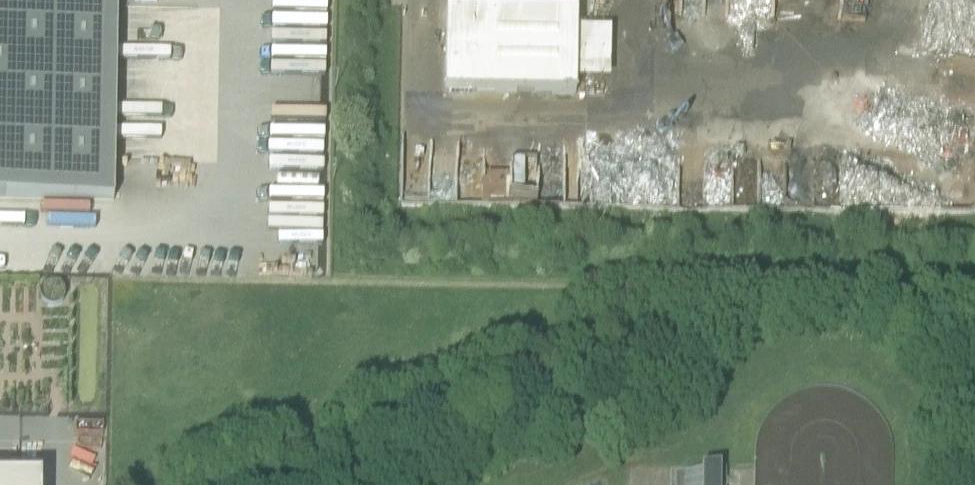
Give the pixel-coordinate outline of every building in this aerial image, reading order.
[(117,2),(117,0),(0,0),(0,198),(114,200),(117,2)] [(577,12),(446,10),(445,91),(576,92),(577,12)] [(485,173),(485,201),(511,201),(512,173),(485,173)] [(697,461),(698,484),(726,484),(726,461),(697,461)]
